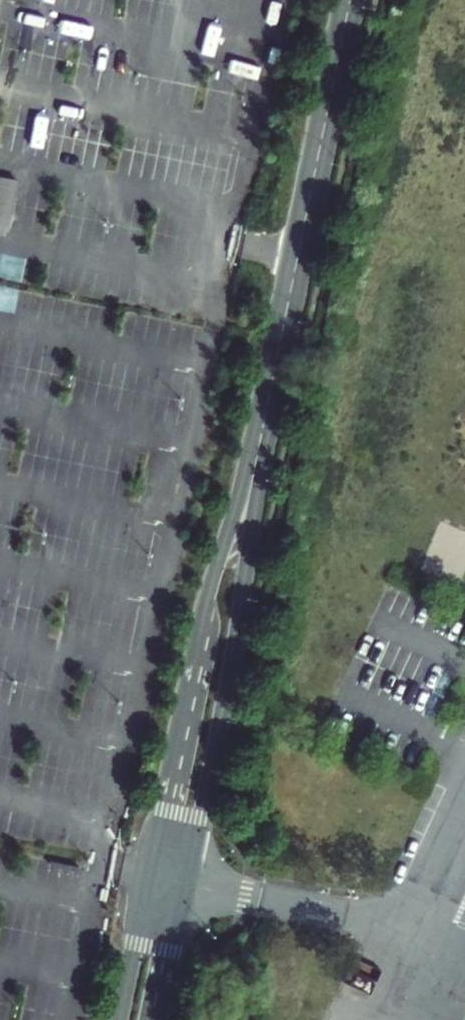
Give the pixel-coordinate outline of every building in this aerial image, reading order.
[(0,175),(0,187),(5,188),(0,208),(0,220),(8,222),(19,178),(0,173),(0,175)]
